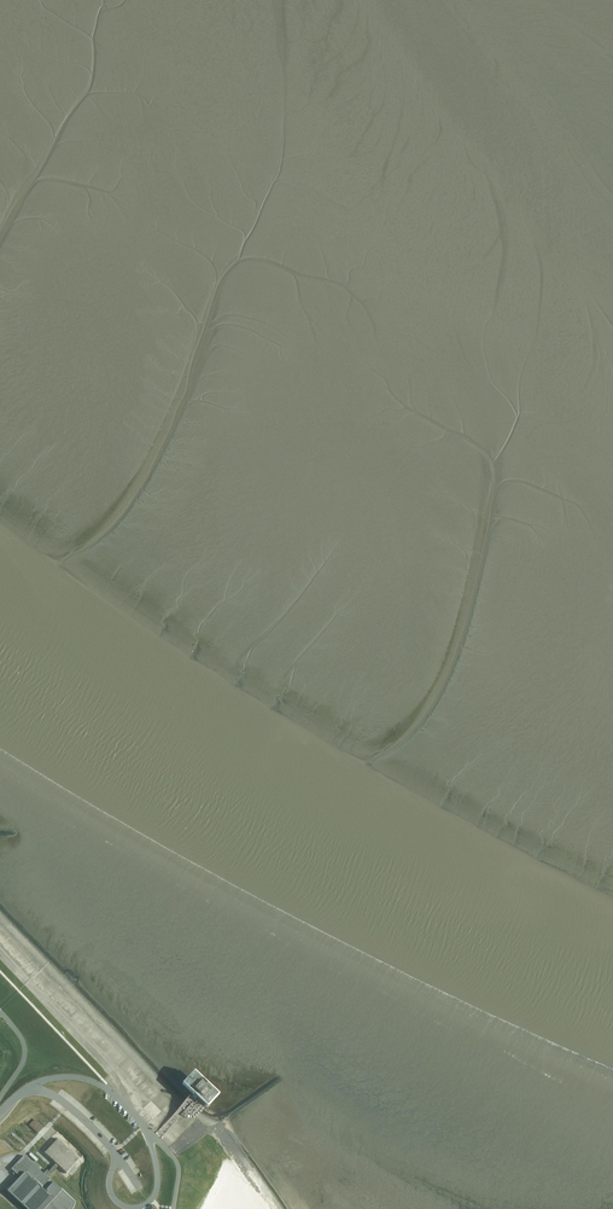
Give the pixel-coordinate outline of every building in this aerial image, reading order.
[(186,1082),(182,1086),(193,1096),(191,1098),(193,1100),(194,1100),(195,1098),(196,1099),(197,1098),(206,1107),(208,1109),(209,1108),(209,1107),(213,1103),(217,1099),(218,1098),(208,1087),(208,1086),(194,1073),(188,1080),(186,1082)] [(34,1119),(28,1125),(37,1133),(43,1127),(34,1119)] [(80,1159),(57,1138),(44,1153),(56,1164),(59,1166),(67,1174),(80,1159)] [(61,1190),(48,1178),(59,1166),(56,1164),(49,1171),(47,1170),(46,1171),(44,1174),(24,1156),(12,1169),(20,1178),(8,1191),(27,1208),(73,1208),(76,1202),(62,1190),(61,1190)]
